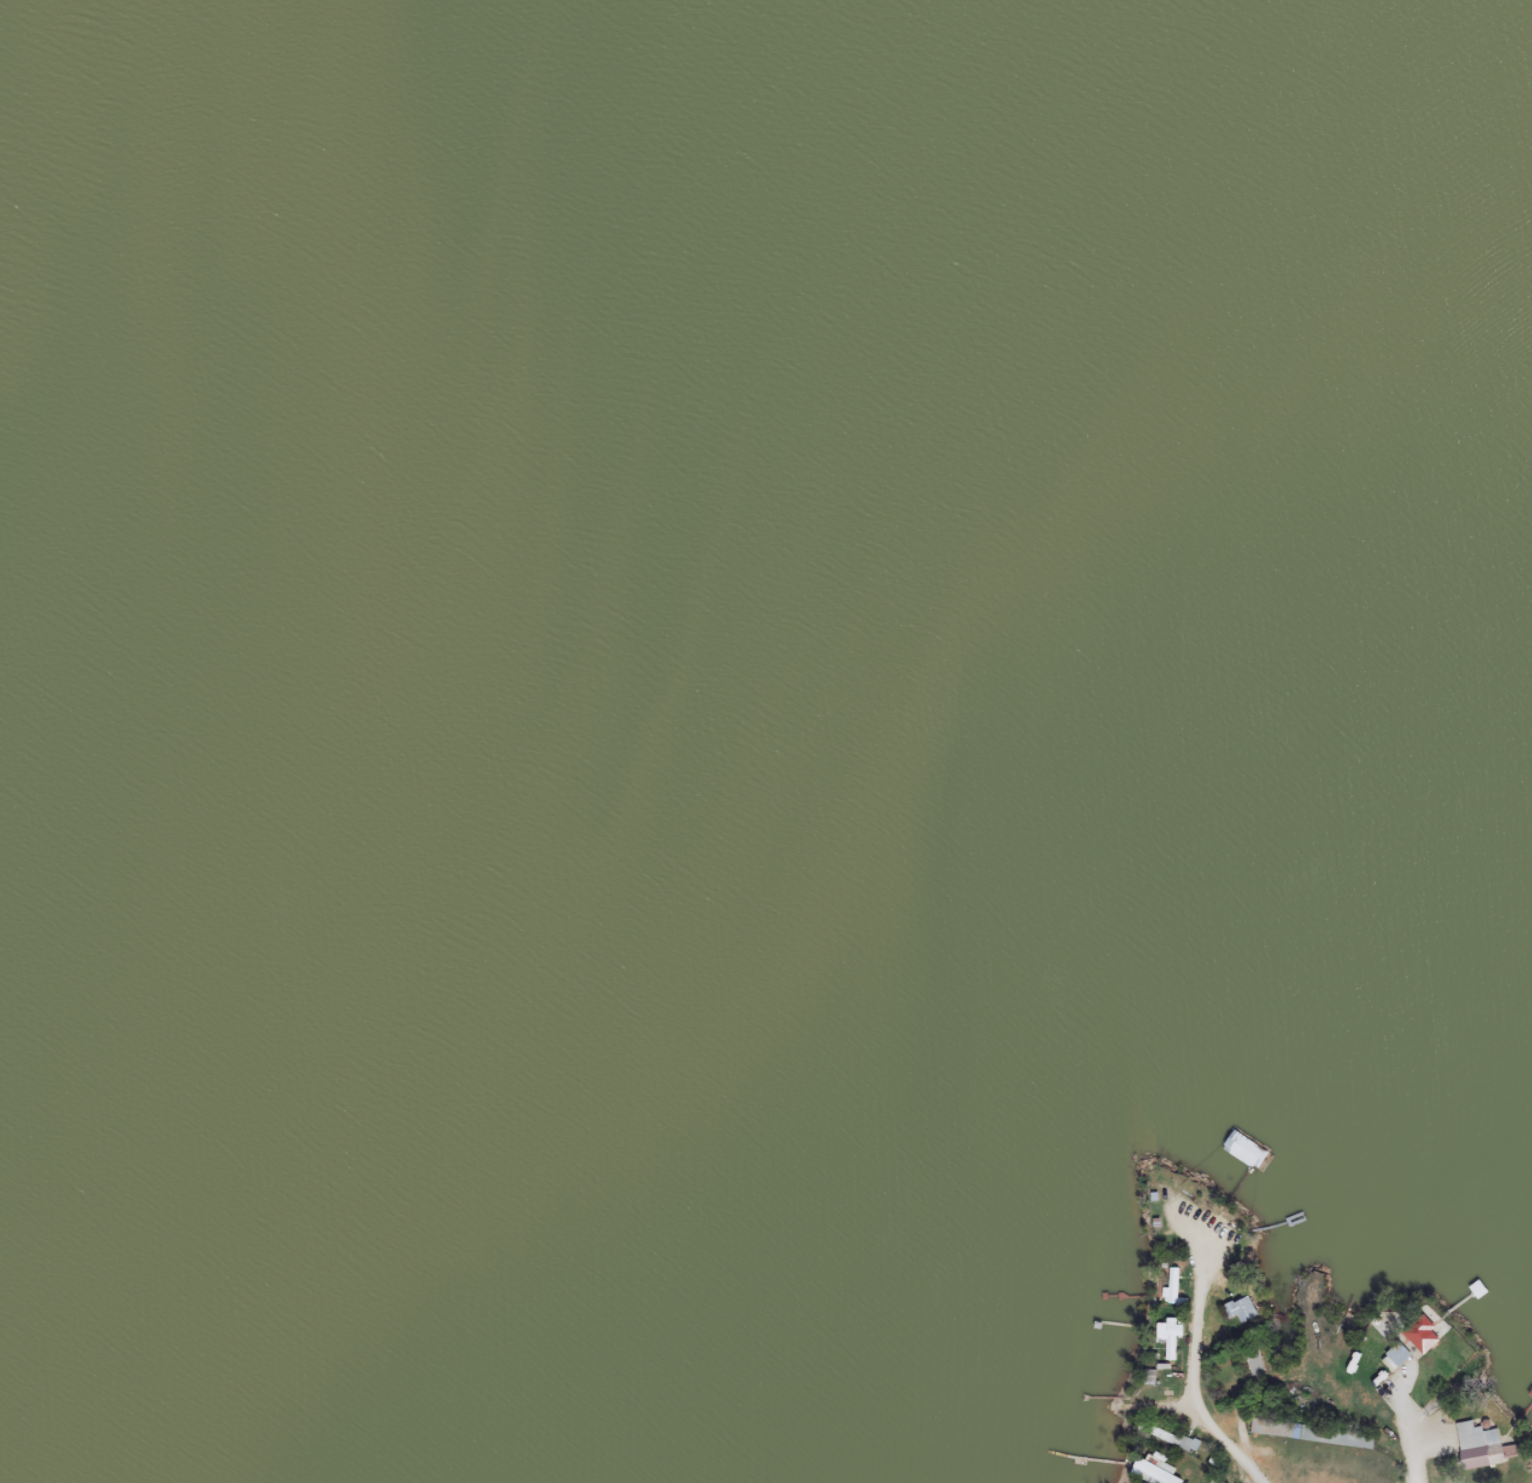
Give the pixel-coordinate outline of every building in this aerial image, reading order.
[(1271,1137),(1233,1117),(1223,1136),(1261,1156),(1271,1137)] [(1227,1318),(1235,1313),(1240,1323),(1257,1313),(1244,1292),(1221,1306),(1227,1318)] [(1402,1332),(1423,1354),(1442,1334),(1421,1313),(1402,1332)] [(1164,1359),(1174,1359),(1174,1316),(1164,1316),(1164,1359)] [(1385,1354),(1396,1366),(1409,1353),(1398,1341),(1385,1354)] [(1249,1374),(1262,1371),(1257,1348),(1243,1351),(1249,1374)] [(1141,1417),(1136,1427),(1192,1454),(1197,1444),(1141,1417)] [(1370,1446),(1372,1430),(1249,1418),(1248,1433),(1370,1446)] [(1454,1422),(1461,1468),(1504,1462),(1503,1456),(1518,1454),(1517,1443),(1500,1445),(1497,1425),(1472,1429),(1471,1419),(1454,1422)] [(1137,1459),(1133,1468),(1167,1482),(1177,1482),(1179,1478),(1137,1459)]
